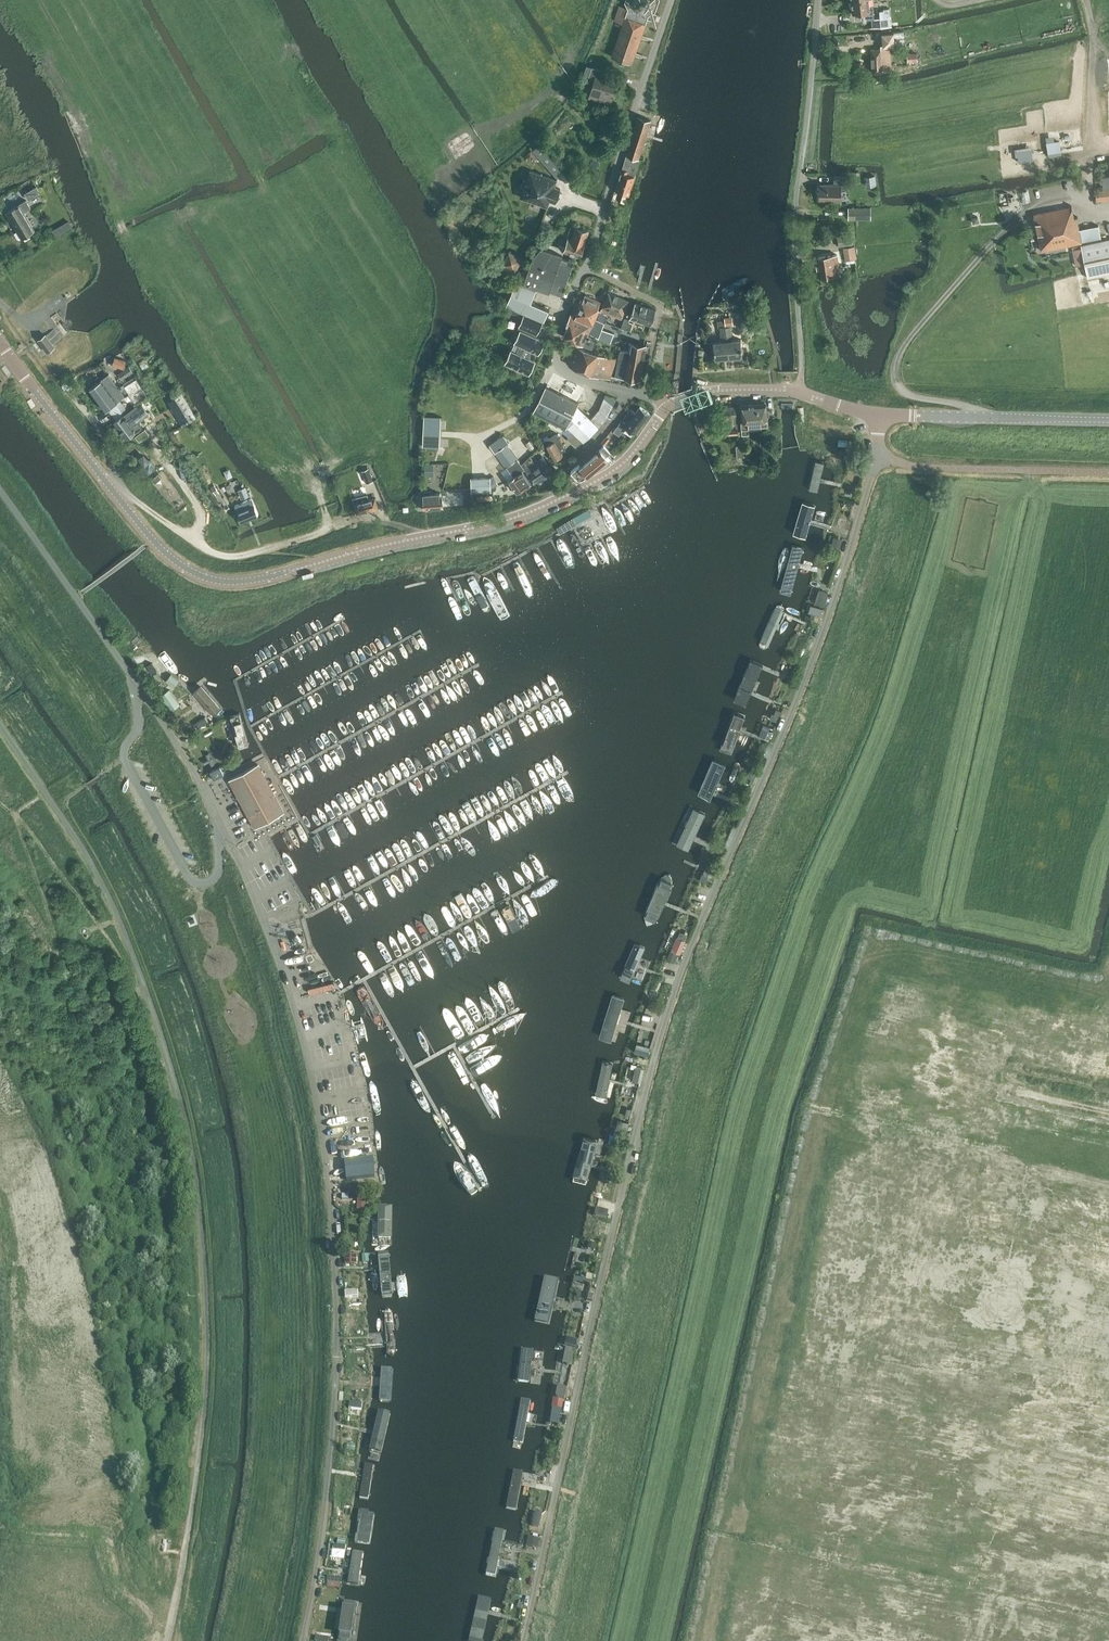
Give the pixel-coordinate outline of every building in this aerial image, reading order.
[(654,0),(653,0),(630,0),(627,9),(625,16),(646,23),(647,19),(654,0)] [(862,19),(874,18),(873,5),(869,5),(869,0),(851,0),(853,12),(861,11),(862,19)] [(625,16),(627,9),(619,6),(614,21),(622,24),(625,16)] [(884,10),(881,11),(882,28),(894,27),(893,26),(891,26),(890,8),(884,8),(884,10)] [(611,56),(632,63),(635,55),(635,53),(641,37),(642,35),(646,23),(625,16),(622,24),(611,56)] [(882,29),(882,32),(883,45),(881,45),(881,48),(871,49),(871,59),(872,73),(883,72),(883,71),(892,70),(890,45),(895,45),(905,44),(904,31),(894,32),(894,29),(894,27),(882,28),(882,29)] [(907,53),(907,61),(918,60),(917,53),(915,53),(907,53)] [(616,83),(608,81),(603,79),(605,71),(592,67),(589,75),(595,77),(590,95),(610,102),(616,83)] [(636,157),(638,158),(645,137),(649,124),(650,120),(638,116),(626,154),(630,155),(636,157)] [(1059,141),(1047,143),(1049,157),(1061,155),(1060,148),(1059,141)] [(559,174),(561,169),(540,145),(533,151),(557,179),(559,174)] [(1030,147),(1016,149),(1018,162),(1033,160),(1030,147)] [(636,157),(630,155),(628,163),(624,162),(622,167),(615,190),(629,194),(635,176),(634,176),(635,173),(636,170),(637,166),(633,165),(636,157)] [(554,186),(556,179),(530,170),(526,180),(533,183),(531,189),(524,187),(521,197),(547,206),(550,199),(556,202),(560,188),(554,186)] [(819,199),(841,200),(841,190),(847,190),(847,176),(834,175),(834,184),(819,184),(819,199)] [(26,196),(28,199),(38,194),(39,189),(36,185),(24,193),(26,196)] [(1097,201),(1108,200),(1108,189),(1095,191),(1097,201)] [(7,213),(11,219),(22,238),(35,230),(24,211),(31,207),(26,200),(26,199),(8,210),(7,213)] [(1082,241),(1101,237),(1098,225),(1079,229),(1077,217),(1074,217),(1071,206),(1034,214),(1041,250),(1082,242),(1082,241)] [(848,213),(848,219),(855,219),(871,219),(871,207),(848,207),(848,213)] [(69,221),(58,227),(62,233),(72,227),(69,221)] [(58,227),(53,230),(56,236),(57,236),(62,233),(58,227)] [(548,243),(547,248),(562,253),(563,252),(564,250),(580,256),(584,243),(588,231),(576,227),(572,239),(568,238),(565,245),(560,244),(559,247),(548,243)] [(838,235),(839,246),(852,244),(850,233),(838,235)] [(1088,277),(1108,273),(1108,239),(1081,245),(1081,248),(1071,250),(1075,267),(1085,264),(1088,277)] [(562,253),(547,248),(541,246),(532,256),(523,282),(561,295),(567,279),(573,260),(561,256),(562,253)] [(844,248),(846,260),(857,258),(855,246),(844,248)] [(502,264),(515,271),(522,258),(509,251),(502,264)] [(615,256),(604,253),(601,263),(611,266),(615,256)] [(838,254),(832,255),(818,257),(821,277),(841,274),(838,254)] [(789,273),(788,273),(787,274),(792,333),(794,360),(793,370),(795,370),(796,360),(794,334),(789,273)] [(506,304),(544,320),(549,308),(531,301),(536,289),(516,281),(506,304)] [(621,318),(623,314),(628,300),(608,291),(601,309),(601,310),(598,318),(597,320),(604,322),(608,313),(621,318)] [(601,302),(587,295),(580,309),(578,313),(577,316),(593,324),(596,317),(598,318),(601,310),(598,309),(601,302)] [(632,301),(628,300),(623,314),(630,316),(635,302),(632,301)] [(635,302),(630,316),(651,323),(655,309),(635,302)] [(543,321),(525,313),(523,318),(519,326),(518,329),(521,330),(515,343),(532,351),(533,349),(538,352),(543,341),(544,340),(535,336),(537,333),(537,334),(543,321)] [(568,324),(563,335),(575,341),(573,345),(575,345),(582,347),(582,344),(587,335),(593,324),(577,316),(571,313),(569,318),(568,319),(566,323),(568,324)] [(625,317),(621,328),(625,329),(628,321),(629,319),(625,317)] [(725,318),(725,320),(729,356),(742,355),(742,353),(743,353),(743,349),(742,349),(741,339),(733,340),(731,326),(730,317),(725,318)] [(605,323),(604,322),(597,320),(596,319),(590,334),(598,338),(598,339),(611,343),(614,334),(602,330),(605,323)] [(729,356),(725,320),(719,321),(721,341),(713,342),(714,352),(713,352),(714,356),(715,356),(715,358),(729,356)] [(631,331),(634,323),(628,321),(625,329),(631,331)] [(45,349),(47,351),(55,346),(53,344),(53,343),(50,339),(49,339),(46,335),(46,334),(40,339),(38,339),(39,340),(42,344),(42,345),(45,349)] [(582,347),(593,350),(597,338),(587,335),(582,344),(582,347)] [(619,356),(644,360),(646,344),(644,343),(631,341),(629,351),(620,350),(619,356)] [(532,351),(515,343),(506,362),(529,372),(534,360),(529,358),(532,351)] [(617,358),(593,350),(582,347),(575,345),(569,365),(581,369),(583,370),(585,371),(590,372),(590,373),(592,373),(610,379),(613,369),(617,358)] [(644,360),(619,356),(617,370),(615,369),(614,372),(613,372),(612,376),(613,376),(640,380),(644,360)] [(114,357),(112,364),(124,368),(127,361),(126,361),(114,357)] [(1,368),(8,377),(11,375),(12,374),(5,365),(2,367),(1,368)] [(129,366),(120,372),(118,373),(123,379),(133,371),(129,366)] [(109,374),(90,389),(106,410),(125,396),(109,374)] [(136,379),(125,386),(135,401),(146,394),(136,379)] [(577,405),(578,402),(574,400),(550,388),(545,385),(533,410),(566,427),(566,426),(577,405)] [(170,400),(185,425),(197,418),(182,393),(170,400)] [(599,410),(591,418),(599,426),(607,418),(613,406),(615,399),(605,395),(599,410)] [(783,402),(783,398),(781,398),(779,398),(778,398),(778,400),(779,418),(781,419),(781,433),(781,454),(773,464),(771,466),(773,465),(782,454),(782,449),(782,434),(781,418),(782,410),(783,409),(783,403),(783,402)] [(795,398),(794,398),(792,398),(792,402),(792,403),(792,406),(792,409),(793,410),(794,418),(795,428),(795,430),(795,434),(798,447),(800,451),(807,450),(800,450),(796,434),(795,418),(798,417),(797,400),(797,398),(795,398)] [(121,399),(104,412),(112,421),(129,409),(121,399)] [(742,405),(743,424),(744,434),(750,434),(750,430),(762,429),(762,428),(769,427),(768,415),(770,415),(769,408),(766,409),(765,403),(754,404),(753,402),(749,403),(749,404),(742,405)] [(135,406),(114,421),(127,439),(127,438),(126,437),(132,433),(133,435),(143,427),(138,421),(149,413),(149,412),(148,413),(142,404),(143,404),(142,403),(136,408),(135,406)] [(591,418),(577,405),(566,426),(572,432),(567,437),(577,448),(583,442),(584,442),(599,426),(591,418)] [(622,434),(626,437),(631,431),(634,434),(649,414),(650,414),(640,406),(635,412),(631,409),(627,413),(620,423),(616,429),(614,432),(620,436),(622,434)] [(721,407),(722,427),(733,427),(733,422),(737,422),(736,406),(721,407)] [(422,446),(440,447),(441,421),(441,416),(424,415),(422,446)] [(145,429),(135,437),(139,441),(149,434),(145,429)] [(543,440),(546,446),(553,460),(554,459),(562,455),(561,452),(566,450),(557,433),(543,440)] [(509,442),(503,434),(489,444),(495,452),(506,467),(506,466),(517,459),(517,458),(507,444),(509,442)] [(610,439),(607,436),(602,443),(605,445),(610,439)] [(576,478),(578,480),(579,480),(580,480),(581,480),(588,475),(599,466),(600,468),(610,460),(606,456),(607,454),(610,452),(610,451),(604,445),(580,466),(579,464),(571,472),(576,478)] [(736,446),(737,457),(745,456),(744,445),(736,446)] [(142,460),(138,455),(134,458),(138,463),(142,460)] [(524,468),(534,483),(552,471),(546,461),(544,463),(540,458),(524,468)] [(532,483),(523,470),(525,469),(517,459),(506,466),(514,476),(508,480),(517,493),(532,483)] [(150,460),(141,467),(147,474),(153,469),(155,467),(150,460)] [(824,463),(816,461),(809,490),(817,492),(820,482),(820,479),(824,463)] [(433,465),(424,465),(425,477),(434,477),(433,465)] [(501,470),(508,480),(514,476),(506,466),(506,467),(501,470)] [(362,471),(367,483),(373,480),(368,468),(362,471)] [(157,474),(151,480),(155,484),(161,478),(158,474),(157,474)] [(472,478),(472,490),(490,490),(490,488),(490,478),(476,478),(472,478)] [(238,490),(242,499),(249,496),(246,487),(238,490)] [(443,508),(442,497),(440,497),(440,493),(432,493),(433,491),(422,492),(424,510),(443,508)] [(444,497),(442,497),(443,508),(461,506),(460,503),(464,503),(463,491),(444,492),(444,497)] [(366,495),(359,497),(353,498),(357,513),(373,509),(378,508),(375,497),(367,500),(366,495)] [(235,505),(242,522),(258,515),(251,499),(235,505)] [(815,506),(802,503),(793,534),(806,538),(810,524),(811,520),(815,506)] [(587,508),(556,526),(559,532),(591,515),(588,509),(587,508)] [(841,541),(833,539),(831,547),(839,549),(841,541)] [(804,549),(793,546),(780,592),(791,595),(804,549)] [(827,592),(819,590),(815,602),(823,605),(827,592)] [(779,605),(777,605),(776,606),(759,645),(759,646),(760,648),(764,649),(766,649),(767,648),(769,643),(772,637),(775,629),(783,611),(784,610),(784,608),(783,607),(779,605)] [(822,608),(810,605),(808,612),(816,614),(820,615),(822,608)] [(763,664),(751,660),(734,701),(745,706),(750,695),(756,681),(761,669),(763,665),(763,664)] [(171,674),(166,681),(174,687),(179,680),(171,674)] [(223,708),(203,685),(194,692),(214,716),(223,708)] [(169,689),(160,696),(170,710),(179,703),(169,689)] [(780,711),(776,709),(774,714),(772,713),(770,718),(776,721),(780,711)] [(240,714),(230,717),(239,750),(249,747),(240,714)] [(745,718),(734,714),(720,751),(731,755),(736,741),(742,725),(745,718)] [(773,729),(763,726),(760,735),(769,739),(773,729)] [(215,764),(210,753),(205,755),(207,759),(203,761),(205,764),(208,763),(210,766),(215,764)] [(726,764),(715,759),(698,795),(710,800),(712,794),(718,782),(726,764)] [(259,763),(228,780),(254,828),(285,812),(275,793),(259,763)] [(212,778),(213,780),(223,775),(219,768),(209,773),(212,778)] [(756,772),(750,769),(747,776),(751,778),(754,776),(756,772)] [(695,835),(705,814),(693,809),(676,846),(688,851),(693,840),(695,835)] [(715,868),(707,865),(703,873),(711,877),(715,868)] [(709,877),(702,874),(699,880),(706,883),(709,877)] [(672,880),(670,875),(669,875),(663,876),(659,879),(645,911),(644,917),(646,925),(647,925),(648,925),(656,922),(659,917),(664,905),(666,901),(673,885),(672,880)] [(188,913),(181,916),(184,923),(191,920),(188,913)] [(678,938),(685,941),(687,936),(681,933),(678,938)] [(678,938),(677,938),(672,950),(680,953),(685,941),(678,938)] [(645,948),(635,944),(620,979),(630,984),(632,978),(641,958),(645,948)] [(677,953),(670,951),(667,958),(675,961),(677,953)] [(332,982),(308,988),(309,994),(333,987),(332,982)] [(625,997),(612,993),(599,1036),(611,1040),(614,1029),(623,1003),(625,997)] [(650,1047),(637,1043),(634,1051),(647,1055),(649,1051),(650,1047)] [(614,1063),(603,1060),(595,1095),(606,1098),(611,1074),(614,1063)] [(641,1067),(636,1065),(636,1068),(633,1080),(638,1081),(641,1067)] [(628,1124),(618,1121),(616,1127),(626,1130),(628,1124)] [(598,1140),(583,1136),(572,1182),(586,1186),(591,1167),(597,1143),(598,1140)] [(373,1158),(344,1161),(345,1170),(346,1180),(375,1176),(373,1158)] [(366,1199),(358,1198),(357,1206),(366,1207),(366,1199)] [(393,1245),(394,1206),(379,1205),(378,1245),(393,1245)] [(597,1210),(595,1216),(606,1218),(607,1212),(597,1210)] [(596,1242),(589,1241),(588,1248),(595,1249),(596,1242)] [(389,1255),(379,1256),(382,1297),(392,1296),(389,1255)] [(560,1280),(545,1277),(534,1321),(549,1325),(552,1310),(556,1296),(560,1280)] [(396,1308),(383,1309),(385,1348),(398,1347),(396,1308)] [(567,1338),(565,1345),(577,1347),(578,1340),(567,1338)] [(565,1352),(561,1351),(558,1362),(571,1364),(573,1353),(569,1352),(570,1348),(566,1347),(565,1352)] [(529,1382),(533,1349),(522,1348),(521,1349),(518,1381),(529,1382)] [(389,1401),(391,1369),(382,1369),(380,1400),(389,1401)] [(565,1398),(567,1387),(558,1385),(556,1396),(565,1398)] [(553,1397),(552,1406),(561,1407),(563,1408),(564,1401),(558,1400),(559,1398),(553,1397)] [(522,1443),(530,1400),(521,1398),(513,1441),(522,1443)] [(558,1423),(561,1407),(552,1406),(550,1421),(558,1423)] [(381,1453),(390,1413),(378,1410),(369,1450),(381,1453)] [(361,1498),(369,1499),(374,1465),(366,1464),(361,1498)] [(506,1508),(517,1510),(523,1473),(512,1471),(506,1508)] [(369,1544),(374,1515),(368,1514),(369,1509),(369,1508),(360,1507),(356,1535),(355,1541),(354,1542),(369,1544)] [(505,1530),(495,1528),(485,1573),(495,1575),(497,1568),(503,1540),(505,1530)] [(539,1539),(529,1537),(527,1544),(537,1547),(539,1539)] [(357,1584),(362,1553),(353,1551),(348,1582),(357,1584)] [(309,1634),(331,1638),(347,1640),(363,1640),(364,1635),(363,1630),(363,1629),(363,1625),(364,1616),(364,1610),(363,1606),(363,1602),(363,1598),(364,1592),(364,1588),(365,1588),(334,1583),(319,1580),(318,1589),(311,1624),(309,1634)] [(492,1599),(479,1596),(469,1640),(482,1640),(488,1614),(489,1610),(492,1599)]
